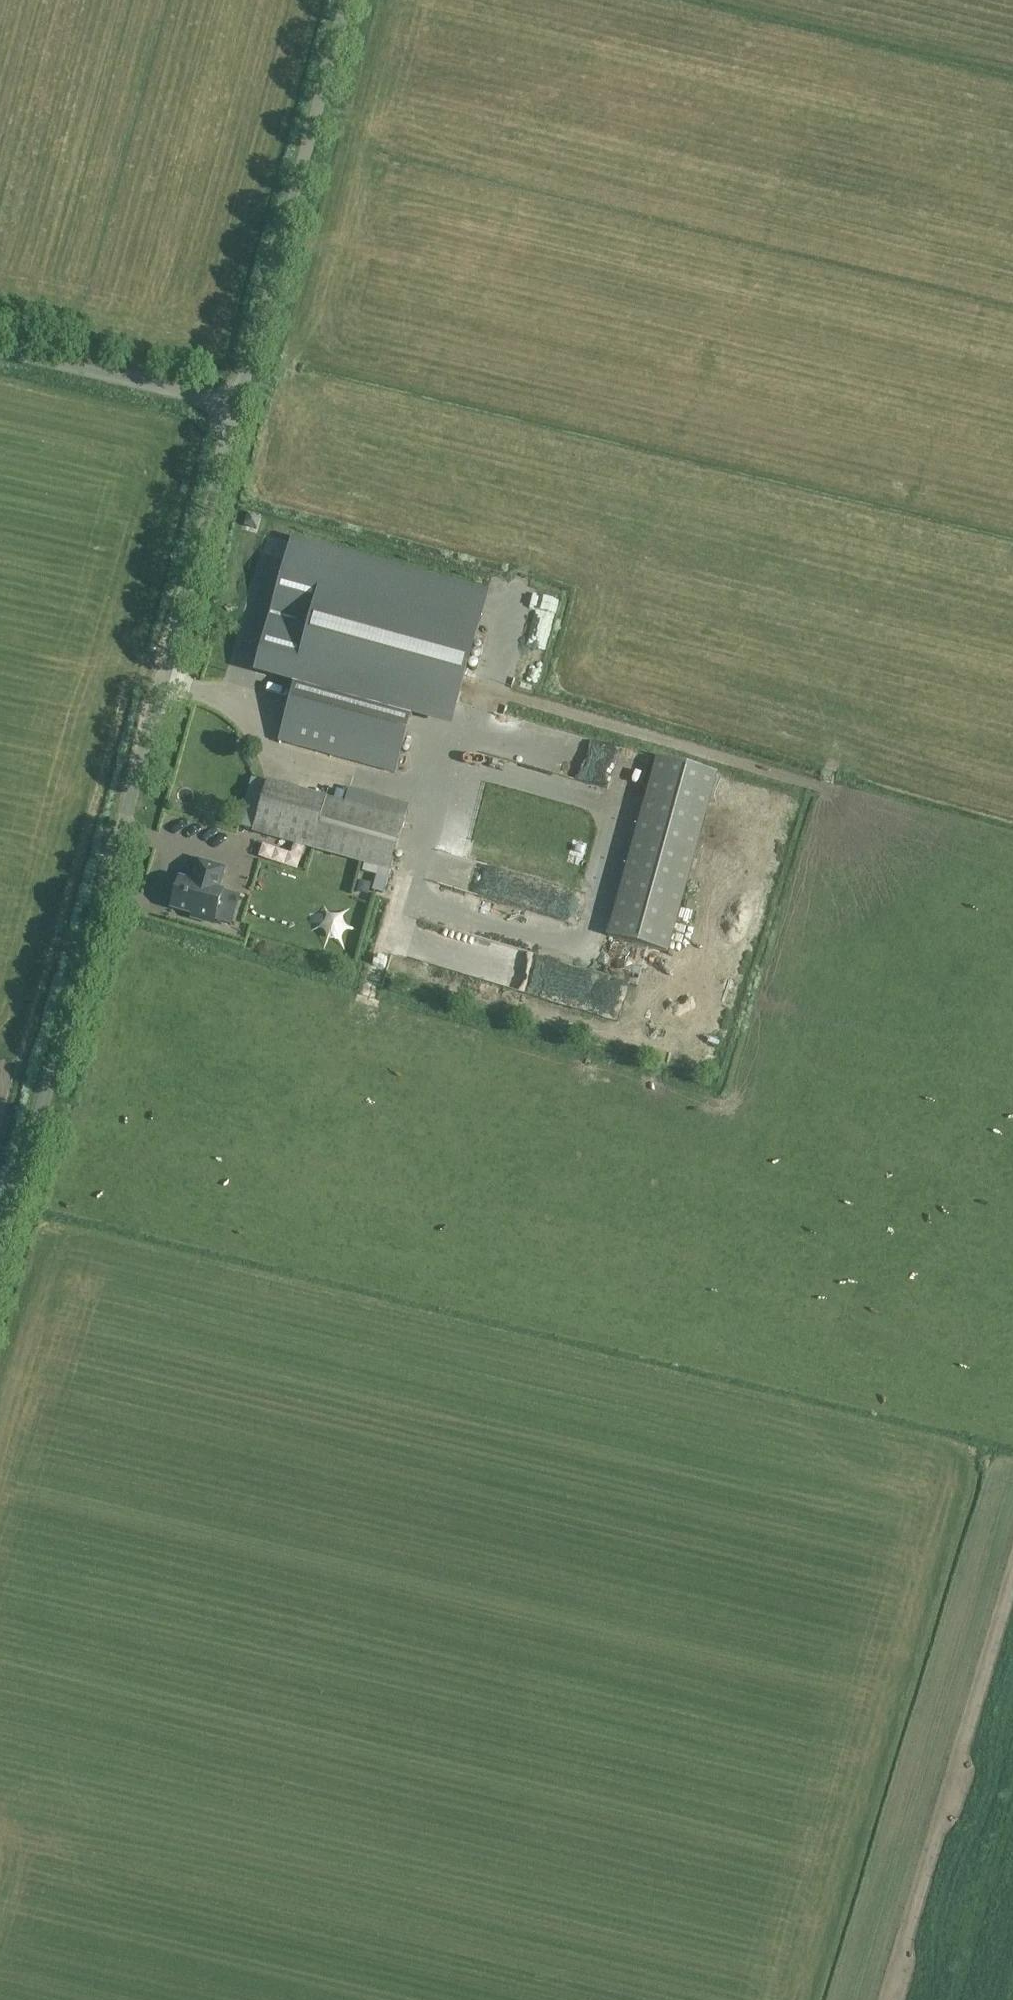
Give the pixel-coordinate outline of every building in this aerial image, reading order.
[(259,661),(255,672),(295,683),(279,741),(396,773),(418,692),(457,703),(487,595),(293,541),(261,653),(269,655),(267,663),(259,661)] [(269,655),(261,653),(259,661),(267,663),(269,655)] [(654,756),(611,937),(673,952),(716,771),(654,756)] [(287,788),(267,782),(254,831),(273,836),(390,870),(405,821),(287,788)] [(180,878),(171,908),(192,914),(191,918),(213,924),(223,891),(218,889),(225,868),(198,860),(192,881),(180,878)] [(519,881),(515,910),(567,918),(571,889),(519,881)]
